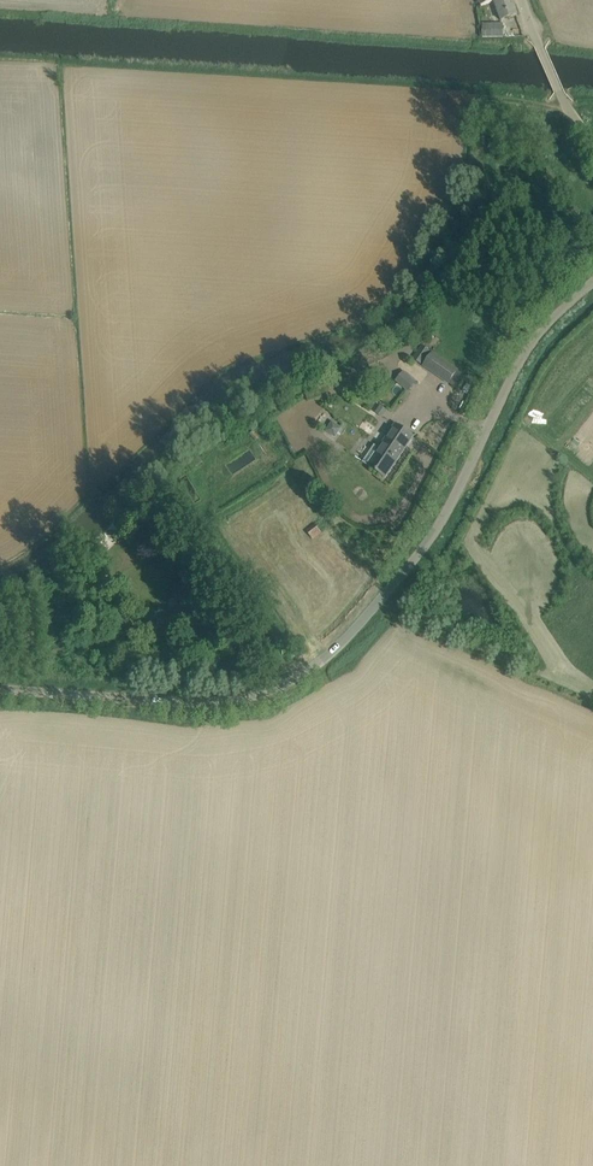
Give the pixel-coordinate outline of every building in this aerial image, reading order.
[(495,1),(502,20),(517,15),(512,0),(505,0),(506,3),(501,5),(499,0),(497,0),(495,1)] [(503,24),(491,24),(482,24),(483,37),(503,37),(503,24)] [(413,359),(422,365),(431,351),(422,345),(413,359)] [(423,367),(439,377),(449,383),(457,389),(466,376),(457,370),(458,369),(447,363),(432,353),(423,367)] [(404,370),(395,381),(408,392),(416,382),(404,370)] [(321,396),(317,383),(305,386),(308,400),(321,396)] [(332,421),(325,431),(336,438),(342,427),(332,421)] [(375,444),(363,462),(385,477),(413,436),(396,424),(380,448),(375,444)] [(316,524),(308,530),(314,538),(322,532),(316,524)]
